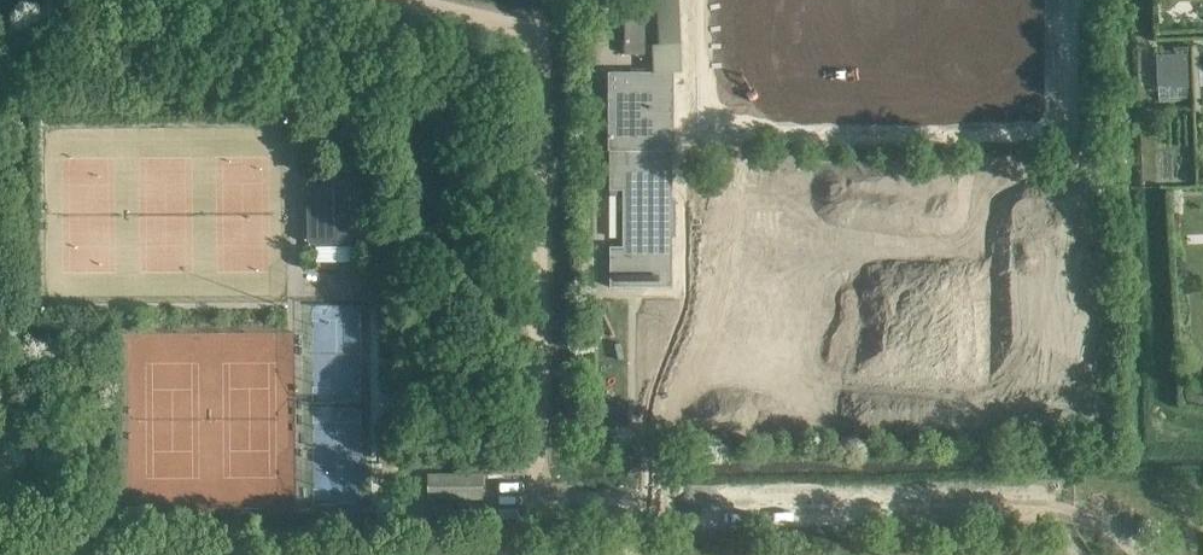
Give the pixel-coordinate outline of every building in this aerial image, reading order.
[(648,57),(648,7),(633,7),(633,57),(648,57)] [(616,22),(615,62),(630,62),(631,22),(616,22)] [(1157,86),(1187,86),(1186,54),(1156,55),(1157,86)] [(608,151),(609,151),(609,190),(622,191),(622,247),(609,247),(609,288),(672,288),(672,256),(663,256),(663,238),(675,238),(675,199),(663,199),(663,182),(672,182),(672,151),(672,73),(608,73),(608,151)] [(357,178),(315,178),(316,243),(359,243),(357,178)] [(482,499),(482,474),(428,475),(428,499),(482,499)] [(525,541),(496,542),(496,554),(526,554),(525,541)]
